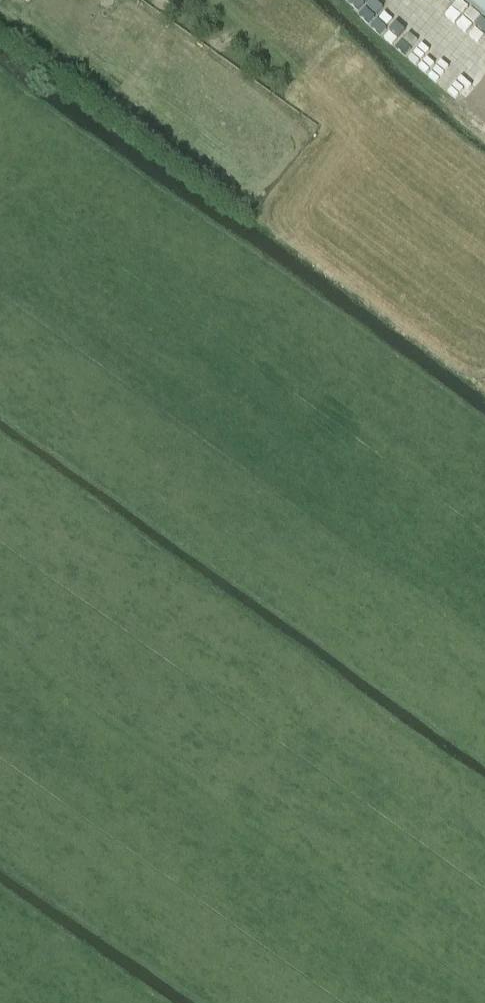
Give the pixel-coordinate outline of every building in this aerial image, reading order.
[(484,19),(484,0),(462,0),(484,19)]
